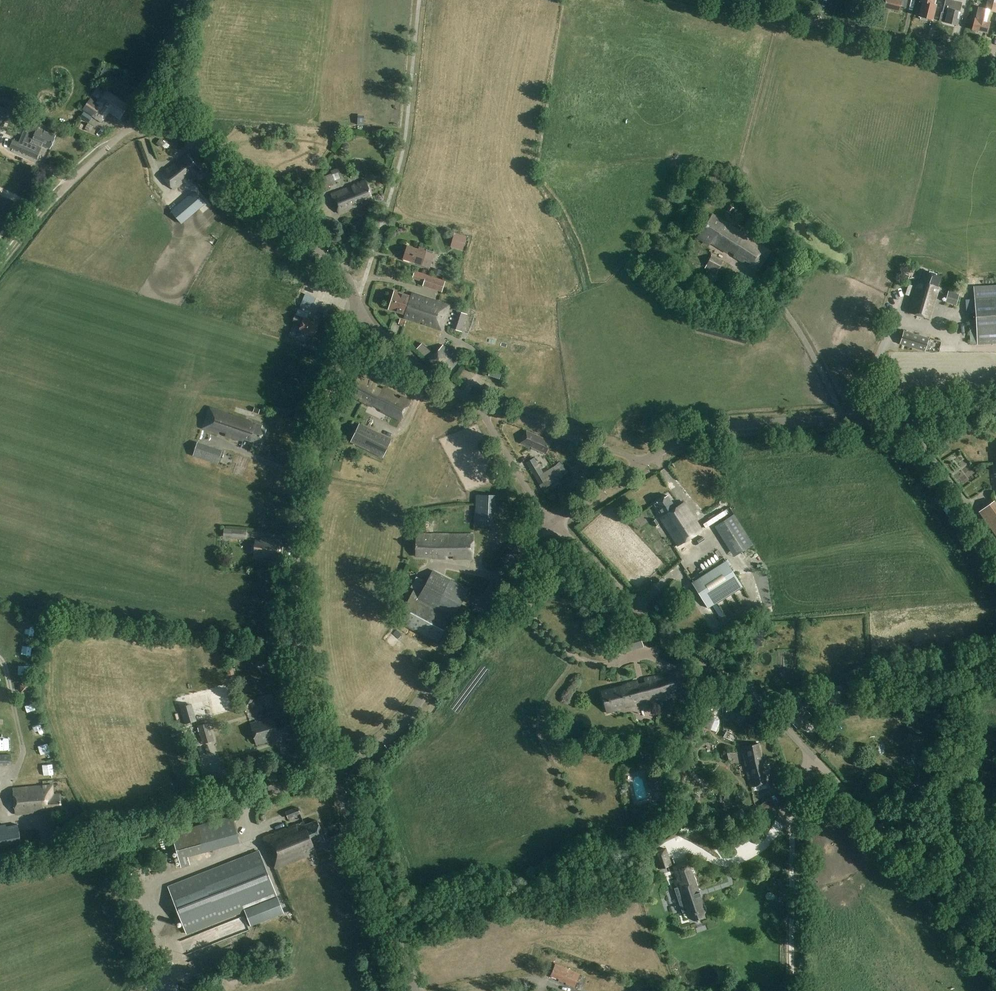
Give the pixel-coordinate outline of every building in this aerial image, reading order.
[(907,0),(885,0),(883,7),(899,11),(900,6),(905,8),(907,0)] [(931,0),(924,0),(924,2),(923,2),(920,16),(932,19),(936,5),(931,4),(931,0)] [(955,10),(957,2),(950,0),(948,8),(947,13),(941,12),(939,20),(945,22),(957,25),(961,11),(955,10)] [(985,9),(978,7),(975,18),(974,18),(972,29),(987,32),(989,21),(988,21),(990,11),(995,12),(995,0),(987,0),(985,9)] [(110,83),(114,74),(104,69),(100,79),(110,83)] [(83,109),(93,116),(102,122),(109,112),(119,119),(128,106),(104,89),(96,102),(100,105),(99,107),(93,103),(95,101),(91,98),(83,109)] [(82,102),(86,94),(80,90),(75,98),(82,102)] [(89,123),(92,117),(84,112),(80,117),(89,123)] [(28,121),(19,142),(40,151),(43,146),(50,149),(56,136),(38,128),(39,126),(28,121)] [(79,134),(82,140),(91,135),(88,129),(79,134)] [(161,147),(163,144),(165,142),(163,141),(160,139),(156,143),(161,147)] [(37,159),(40,151),(19,142),(14,140),(10,147),(37,159)] [(194,177),(200,171),(196,167),(197,166),(187,154),(180,160),(182,162),(177,166),(175,163),(161,174),(173,188),(191,174),(194,177)] [(324,192),(330,190),(328,187),(336,183),(332,173),(324,177),(324,178),(319,181),(324,192)] [(362,202),(372,198),(364,181),(353,185),(353,186),(331,195),(338,213),(356,206),(355,204),(361,201),(362,202)] [(172,207),(183,221),(205,204),(193,190),(176,204),(172,207)] [(769,251),(712,215),(697,239),(709,246),(710,244),(726,254),(728,251),(735,255),(734,257),(756,272),(769,251)] [(454,232),(451,241),(464,245),(466,236),(454,232)] [(403,258),(421,264),(430,267),(435,253),(426,250),(419,248),(418,250),(407,246),(403,258)] [(716,274),(723,262),(712,256),(705,268),(716,274)] [(702,276),(704,271),(693,266),(691,270),(702,276)] [(928,319),(937,288),(935,287),(939,277),(922,270),(916,286),(908,313),(928,319)] [(709,272),(703,283),(712,288),(718,277),(709,272)] [(424,282),(423,286),(441,292),(445,280),(427,274),(424,282)] [(974,286),(976,319),(977,343),(977,345),(995,344),(995,285),(974,286)] [(956,305),(960,292),(949,289),(945,302),(956,305)] [(443,305),(415,295),(414,297),(410,296),(395,291),(389,309),(405,314),(404,317),(435,328),(441,330),(444,321),(443,321),(446,314),(449,307),(443,305)] [(305,294),(300,305),(309,309),(314,298),(305,294)] [(460,331),(466,314),(458,311),(452,328),(460,331)] [(294,316),(292,322),(301,325),(299,331),(312,336),(317,324),(294,316)] [(430,360),(447,375),(461,359),(453,353),(452,355),(447,351),(448,349),(444,344),(436,353),(430,360)] [(422,353),(428,358),(433,351),(428,347),(422,353)] [(499,379),(501,374),(490,371),(489,376),(499,379)] [(359,374),(349,395),(372,407),(373,405),(381,410),(380,411),(400,421),(403,416),(406,418),(408,413),(405,411),(411,400),(401,395),(400,399),(393,396),(395,392),(383,386),(381,390),(375,387),(377,383),(359,374)] [(259,443),(264,429),(260,427),(261,425),(209,407),(202,427),(238,439),(239,437),(242,439),(243,438),(259,443)] [(383,458),(392,439),(360,423),(350,442),(383,458)] [(546,454),(551,442),(526,431),(521,443),(546,454)] [(177,462),(202,468),(206,453),(180,448),(177,462)] [(210,462),(217,464),(222,450),(215,448),(210,462)] [(526,463),(542,487),(549,481),(533,458),(526,463)] [(559,461),(554,466),(562,476),(568,471),(570,469),(561,459),(559,461)] [(495,495),(476,494),(475,525),(494,525),(495,495)] [(675,508),(668,497),(655,505),(662,516),(660,517),(678,545),(701,530),(684,503),(675,508)] [(979,511),(995,536),(995,505),(993,501),(979,511)] [(703,524),(706,528),(726,515),(723,511),(703,524)] [(719,524),(738,554),(739,553),(751,545),(753,544),(734,515),(719,524)] [(643,538),(650,533),(645,526),(638,531),(643,538)] [(246,540),(247,530),(224,528),(223,538),(246,540)] [(433,559),(447,559),(447,556),(453,556),(453,558),(473,557),(473,535),(416,534),(415,556),(433,557),(433,559)] [(278,559),(281,541),(260,538),(260,541),(254,541),(252,556),(278,559)] [(707,608),(742,587),(726,561),(691,582),(707,608)] [(433,570),(428,577),(426,582),(420,592),(420,593),(414,590),(397,622),(437,644),(451,618),(453,619),(469,589),(433,570)] [(717,626),(712,614),(696,620),(701,632),(717,626)] [(622,635),(614,637),(617,646),(624,643),(622,635)] [(607,712),(619,709),(619,708),(624,706),(625,708),(636,705),(636,702),(644,700),(645,703),(685,693),(679,669),(669,672),(670,675),(663,677),(662,673),(661,674),(645,678),(646,681),(638,683),(637,679),(622,683),(622,686),(602,691),(607,712)] [(833,704),(833,703),(840,703),(839,690),(832,690),(832,691),(825,691),(826,704),(833,704)] [(797,727),(811,714),(799,701),(785,713),(797,727)] [(694,709),(690,716),(700,723),(705,716),(694,709)] [(190,723),(206,719),(204,711),(188,716),(190,723)] [(275,724),(273,717),(250,723),(256,744),(289,735),(285,721),(275,724)] [(203,744),(214,741),(208,722),(198,726),(203,744)] [(762,760),(761,752),(762,752),(760,742),(743,745),(745,758),(751,786),(770,782),(766,759),(762,760)] [(12,765),(11,754),(0,755),(0,765),(12,765)] [(648,778),(650,788),(662,785),(659,776),(648,778)] [(52,786),(13,789),(15,814),(43,812),(43,809),(61,807),(60,794),(53,795),(52,786)] [(766,818),(779,807),(770,797),(758,807),(757,806),(750,812),(758,821),(764,816),(766,818)] [(286,812),(288,818),(300,814),(298,807),(286,812)] [(271,825),(284,822),(282,814),(269,817),(271,825)] [(188,857),(205,852),(240,842),(232,816),(197,825),(171,832),(181,868),(190,865),(188,857)] [(304,822),(265,838),(268,847),(276,867),(316,851),(312,842),(324,838),(316,819),(304,824),(304,822)] [(21,842),(20,831),(18,822),(0,826),(0,846),(21,842)] [(665,848),(653,852),(658,868),(670,864),(665,848)] [(220,920),(244,910),(278,897),(259,851),(202,874),(168,887),(186,933),(220,920)] [(676,887),(674,888),(682,912),(686,911),(687,915),(693,914),(693,915),(699,913),(699,912),(704,910),(689,864),(675,868),(679,881),(675,882),(676,887)] [(278,897),(244,910),(250,925),(284,912),(278,897)] [(576,987),(581,974),(556,963),(551,975),(560,978),(559,980),(576,987)]
